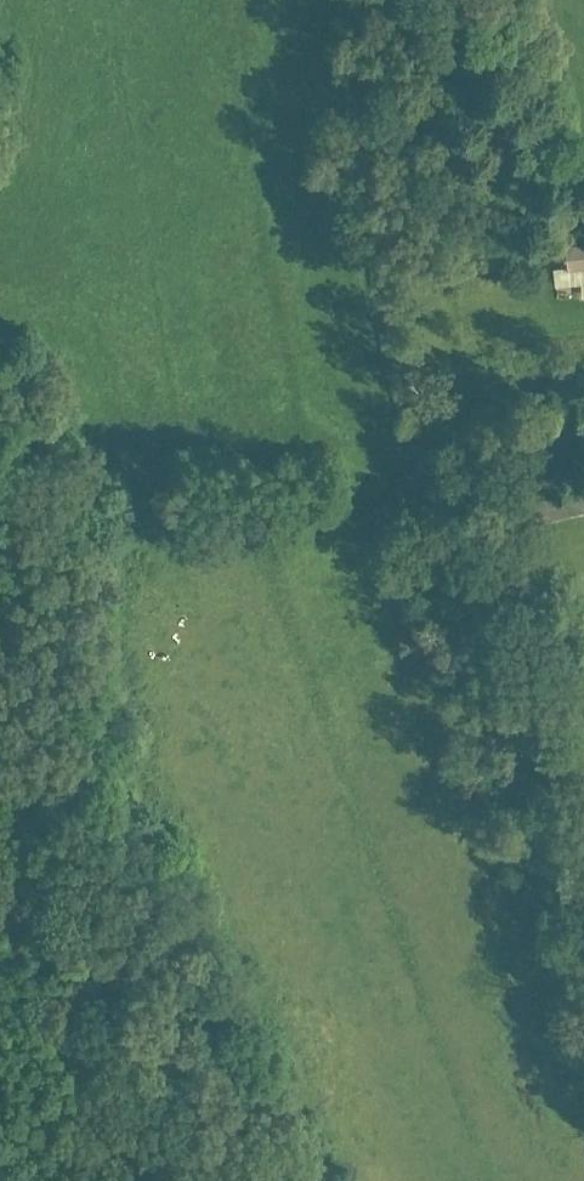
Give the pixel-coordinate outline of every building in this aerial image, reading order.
[(568,245),(568,269),(583,269),(583,244),(568,245)]
